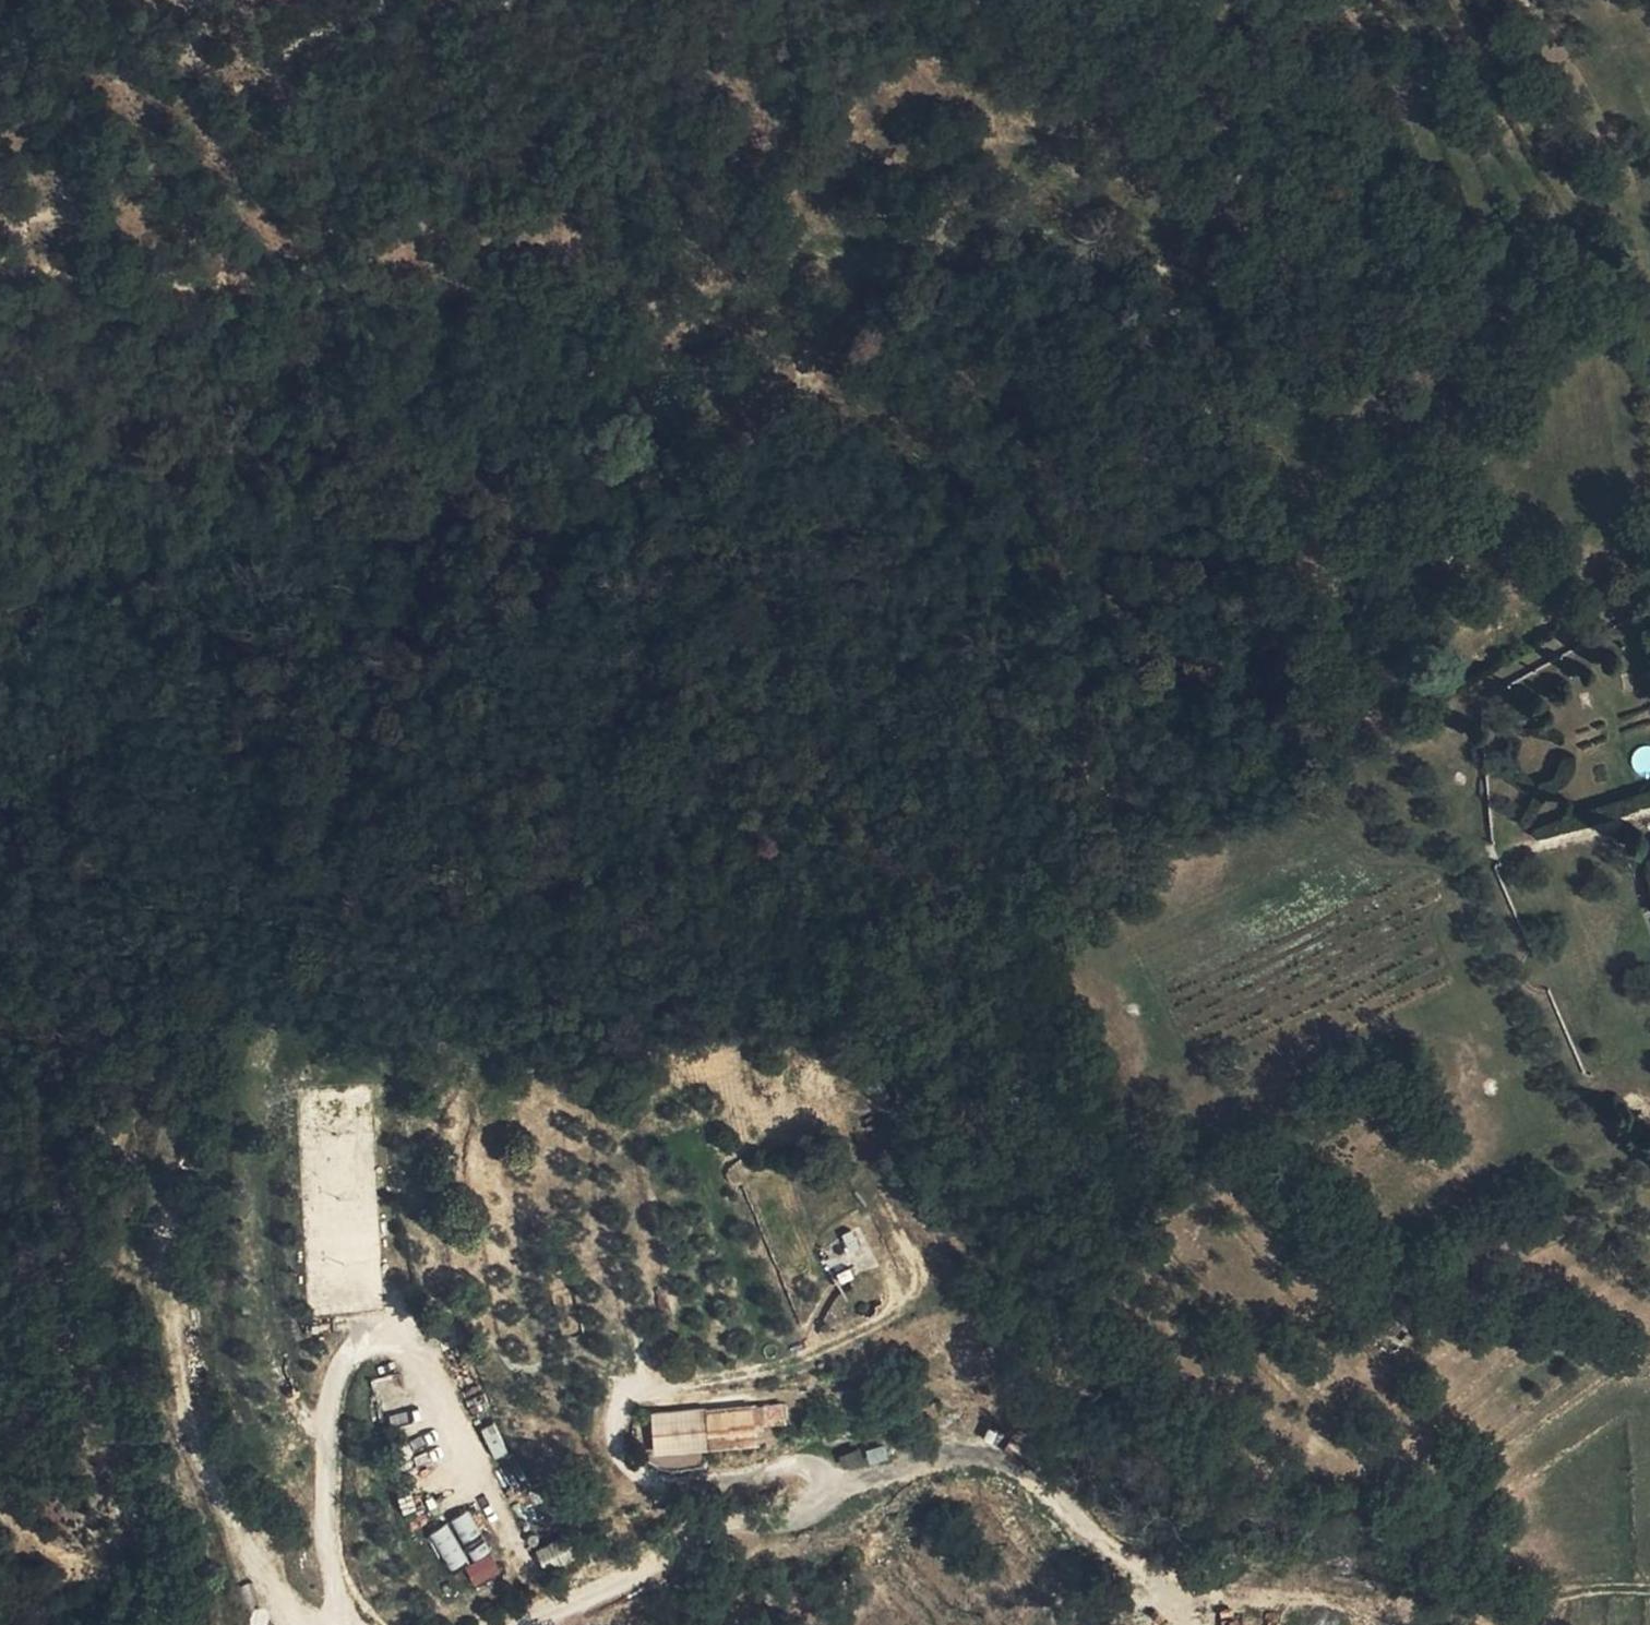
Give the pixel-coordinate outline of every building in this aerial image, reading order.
[(1637,772),(1649,767),(1649,746),(1631,752),(1637,772)] [(862,1227),(844,1231),(853,1272),(871,1268),(862,1227)] [(709,1445),(756,1442),(753,1404),(705,1409),(709,1445)] [(493,1460),(508,1453),(495,1423),(480,1429),(493,1460)] [(886,1446),(865,1450),(868,1465),(889,1461),(886,1446)] [(861,1449),(838,1456),(843,1472),(866,1466),(861,1449)] [(702,1454),(654,1458),(655,1468),(703,1464),(702,1454)] [(477,1584),(500,1573),(469,1510),(446,1521),(477,1584)] [(451,1573),(469,1561),(444,1524),(426,1536),(451,1573)]
